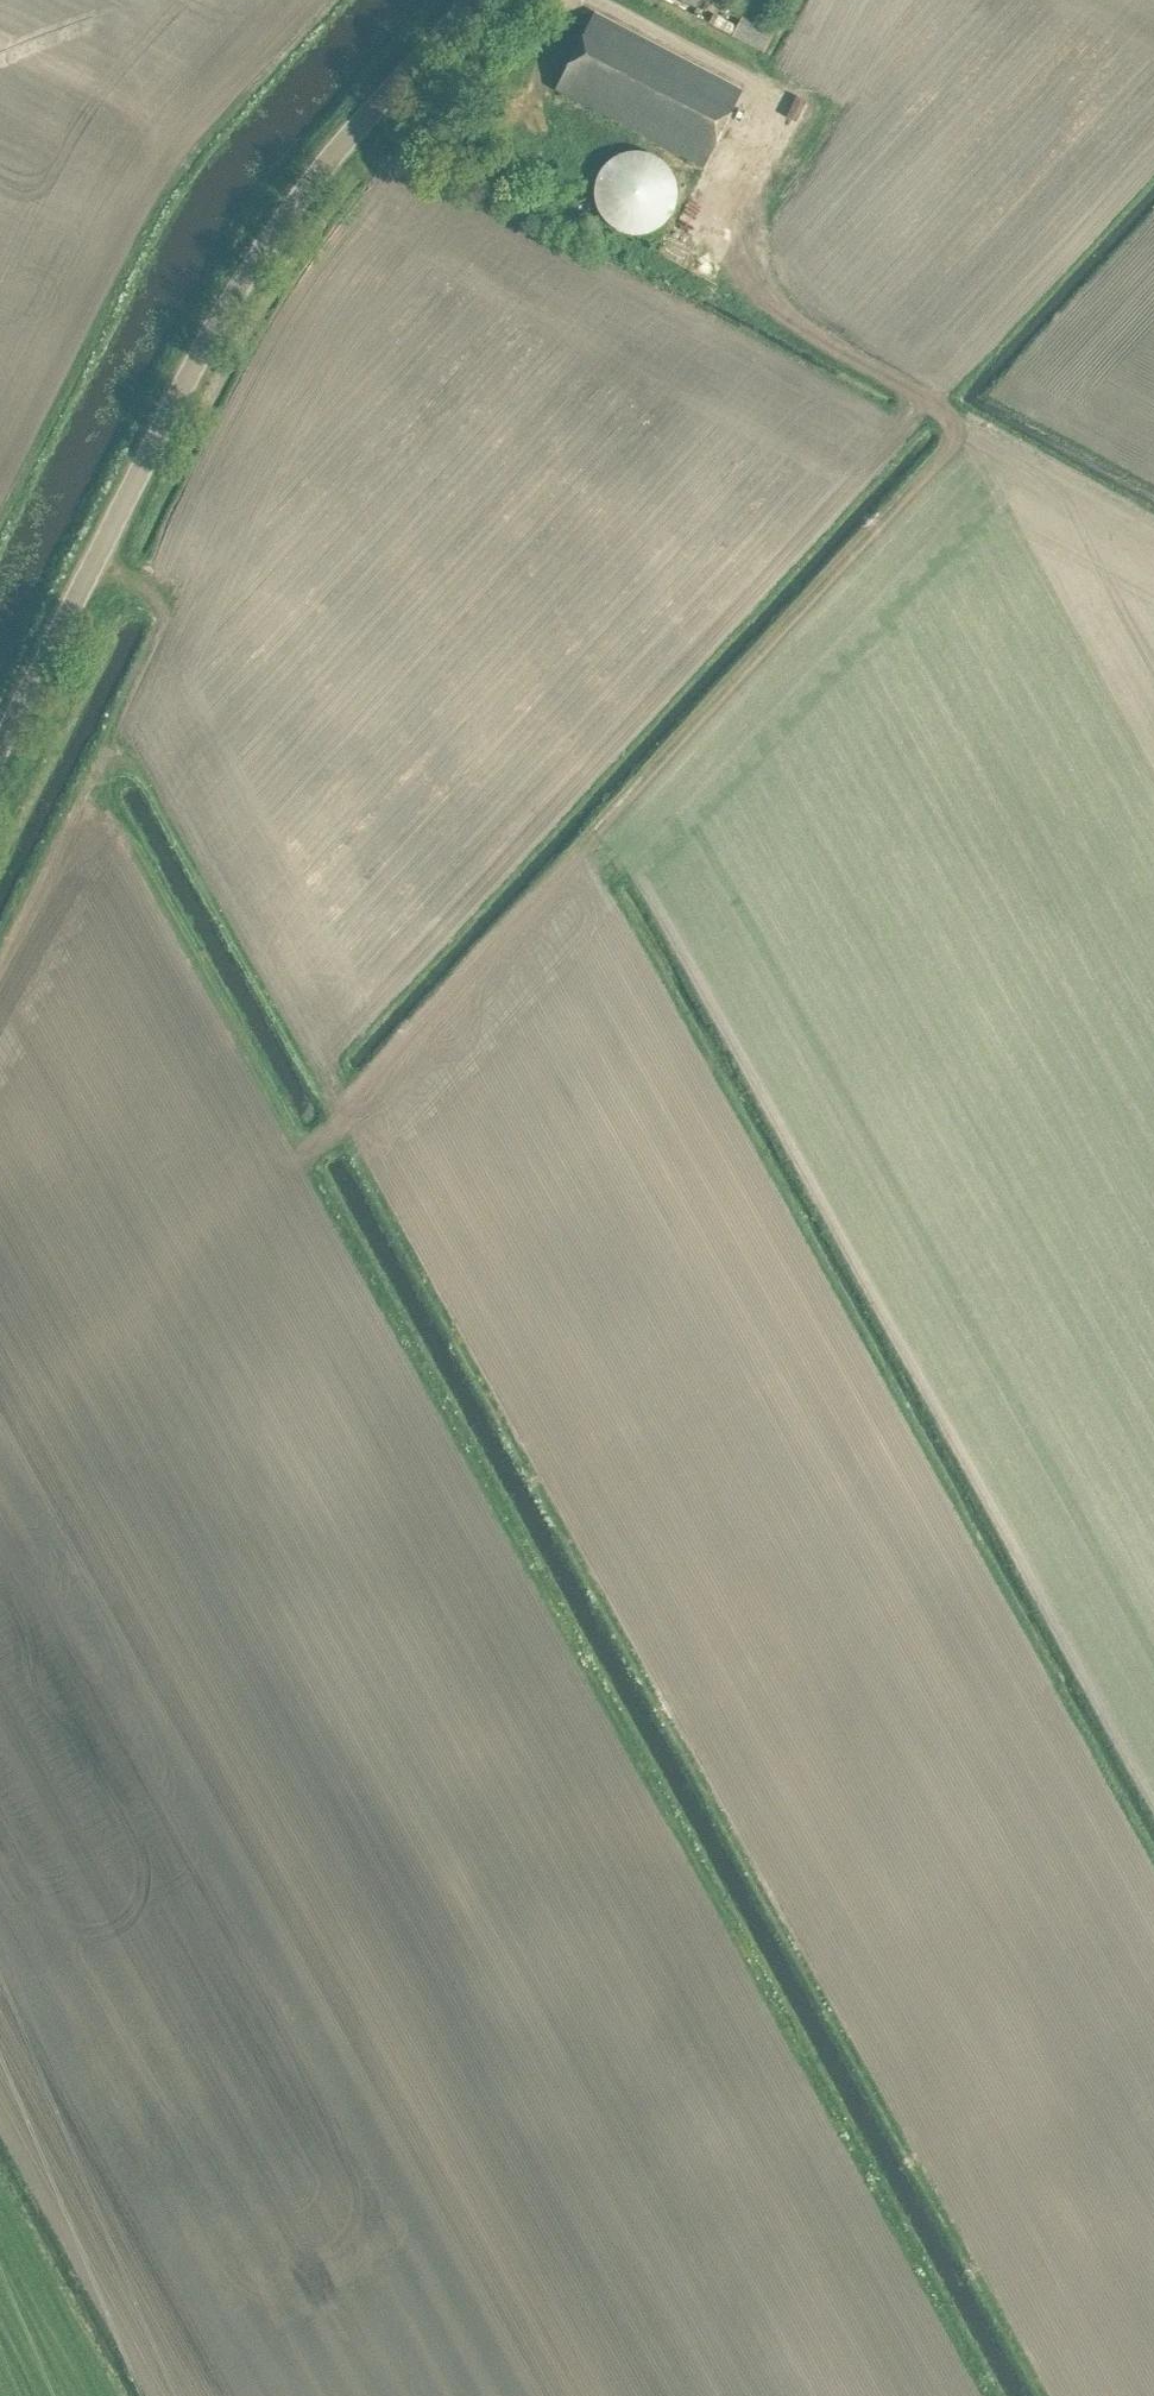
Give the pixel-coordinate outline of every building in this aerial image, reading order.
[(696,8),(700,0),(681,0),(696,8)] [(555,92),(702,169),(741,92),(594,15),(555,92)] [(763,53),(774,34),(741,18),(731,38),(763,53)]
